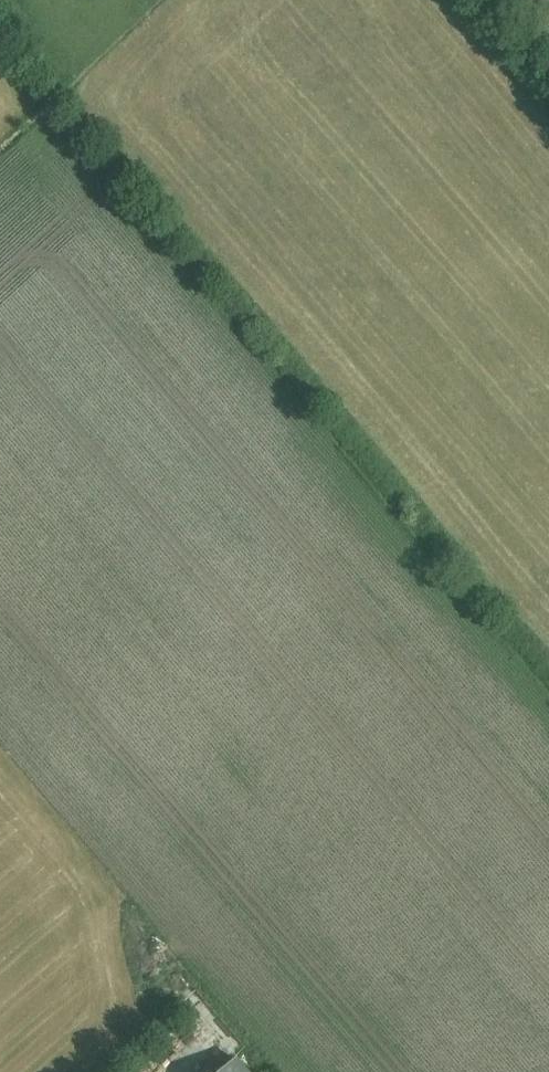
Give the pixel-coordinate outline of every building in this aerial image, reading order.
[(234,1058),(217,1071),(246,1071),(234,1058)]
